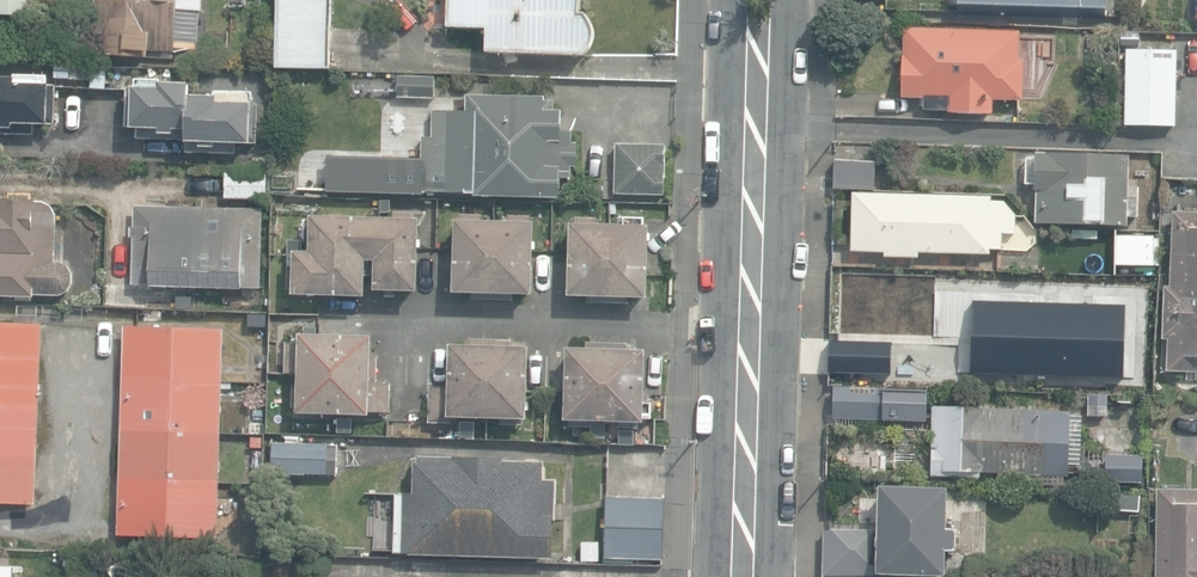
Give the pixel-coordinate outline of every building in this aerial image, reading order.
[(31,0),(0,0),(0,17),(31,17),(31,0)] [(150,58),(150,50),(173,51),(174,48),(197,50),(199,10),(202,10),(203,0),(97,0),(95,35),(106,36),(105,56),(150,58)] [(330,68),(332,0),(279,0),(278,67),(330,68)] [(584,55),(585,54),(591,46),(595,35),(596,33),(596,30),(596,25),(595,22),(592,18),(589,15),(587,14),(579,13),(580,0),(450,0),(449,26),(489,27),(488,52),(584,55)] [(1105,0),(958,0),(958,5),(1105,9),(1105,0)] [(948,113),(993,114),(994,100),(1023,101),(1024,59),(1019,59),(1020,31),(905,28),(904,56),(901,56),(900,97),(924,98),(924,109),(948,110),(948,113)] [(1128,48),(1125,125),(1174,127),(1177,50),(1128,48)] [(107,89),(108,73),(92,72),(91,89),(107,89)] [(435,100),(435,76),(397,75),(397,98),(435,100)] [(27,138),(27,125),(56,126),(58,85),(47,84),(47,77),(16,76),(16,79),(0,79),(0,137),(27,138)] [(187,129),(190,95),(191,84),(137,82),(136,88),(134,88),(132,127),(138,128),(138,138),(172,139),(173,129),(187,129)] [(562,130),(562,111),(555,110),(555,101),(545,100),(545,97),(466,94),(465,112),(433,111),(433,137),(422,136),(420,192),(474,194),(474,196),(560,198),(561,178),(572,178),(573,167),(577,167),(578,143),(573,142),(573,131),(562,130)] [(246,97),(190,95),(187,129),(186,152),(236,153),(237,143),(257,144),(258,104),(245,104),(246,97)] [(615,194),(665,196),(666,146),(617,145),(615,194)] [(1036,224),(1128,226),(1128,218),(1139,218),(1140,187),(1129,187),(1130,156),(1037,153),(1035,191),(1037,191),(1036,224)] [(254,165),(269,165),(269,157),(254,156),(254,165)] [(836,186),(875,188),(877,162),(837,160),(836,186)] [(226,199),(267,200),(267,173),(227,173),(226,199)] [(885,256),(919,257),(919,253),(990,255),(990,249),(1002,249),(1002,232),(1016,232),(1016,213),(1005,201),(992,201),(992,196),(853,193),(853,202),(854,202),(853,251),(885,252),(885,256)] [(35,298),(35,295),(60,296),(69,296),(74,285),(74,274),(69,266),(61,266),(57,265),(58,216),(53,207),(44,202),(37,201),(0,200),(0,297),(35,298)] [(197,288),(198,208),(135,207),(133,286),(197,288)] [(263,210),(198,208),(197,288),(261,289),(263,210)] [(1165,292),(1196,294),(1196,213),(1173,212),(1170,287),(1165,287),(1165,292)] [(367,261),(369,219),(312,217),(311,252),(295,252),(294,295),(366,297),(367,261)] [(420,220),(369,219),(367,261),(376,261),(375,291),(418,292),(420,220)] [(454,294),(494,295),(496,222),(456,221),(454,294)] [(535,223),(496,222),(494,295),(533,295),(535,223)] [(611,225),(571,224),(569,297),(609,298),(611,225)] [(649,226),(611,225),(609,298),(647,299),(649,226)] [(1115,264),(1154,265),(1155,237),(1116,236),(1115,264)] [(1165,292),(1163,339),(1168,339),(1167,371),(1196,373),(1196,294),(1165,292)] [(968,306),(966,367),(1120,373),(1122,311),(968,306)] [(256,331),(266,331),(266,316),(256,316),(256,331)] [(42,372),(44,324),(0,322),(0,371),(42,372)] [(226,329),(126,326),(124,381),(224,385),(226,329)] [(374,337),(302,336),(301,345),(286,344),(285,374),(301,375),(373,378),(374,337)] [(468,346),(452,345),(450,389),(431,388),(429,423),(450,424),(451,418),(485,419),(491,341),(468,340),(468,346)] [(509,341),(491,341),(485,419),(498,419),(498,426),(521,427),(521,420),(529,420),(531,349),(509,348),(509,341)] [(569,350),(566,422),(570,422),(570,428),(590,429),(590,423),(604,424),(608,344),(586,343),(586,350),(569,350)] [(833,372),(889,373),(890,344),(833,343),(833,372)] [(626,345),(608,344),(604,424),(615,424),(615,430),(636,430),(636,424),(645,424),(647,352),(626,351),(626,345)] [(42,372),(0,371),(0,413),(40,415),(42,372)] [(373,383),(373,378),(301,375),(301,389),(294,389),(294,409),(300,409),(300,414),(372,416),(372,414),(390,415),(391,383),(373,383)] [(222,434),(224,385),(124,381),(122,431),(222,434)] [(833,419),(925,423),(926,392),(834,388),(833,419)] [(998,483),(1010,483),(1011,475),(1059,476),(1059,473),(1070,473),(1072,413),(1060,412),(1060,410),(935,406),(933,446),(934,446),(933,475),(981,477),(982,473),(998,474),(998,483)] [(40,415),(0,413),(0,457),(38,458),(40,415)] [(220,486),(222,434),(122,431),(120,481),(220,486)] [(271,475),(329,477),(330,445),(271,443),(271,475)] [(38,458),(0,457),(0,503),(36,505),(38,458)] [(404,553),(553,557),(555,481),(546,480),(547,462),(506,462),(506,458),(455,457),(455,458),(419,457),(418,462),(415,462),(414,492),(398,492),(397,492),(396,553),(404,553)] [(1126,488),(1147,488),(1148,462),(1127,461),(1126,488)] [(218,540),(220,486),(120,481),(118,536),(218,540)] [(907,576),(943,576),(946,576),(947,552),(957,552),(958,530),(947,530),(948,487),(877,485),(875,530),(825,528),(823,576),(907,576)] [(1157,489),(1154,576),(1196,576),(1196,490),(1157,489)] [(1110,523),(1141,525),(1143,495),(1111,494),(1110,523)] [(605,559),(663,561),(665,499),(606,498),(605,559)] [(15,567),(0,566),(0,576),(15,576),(15,567)]
